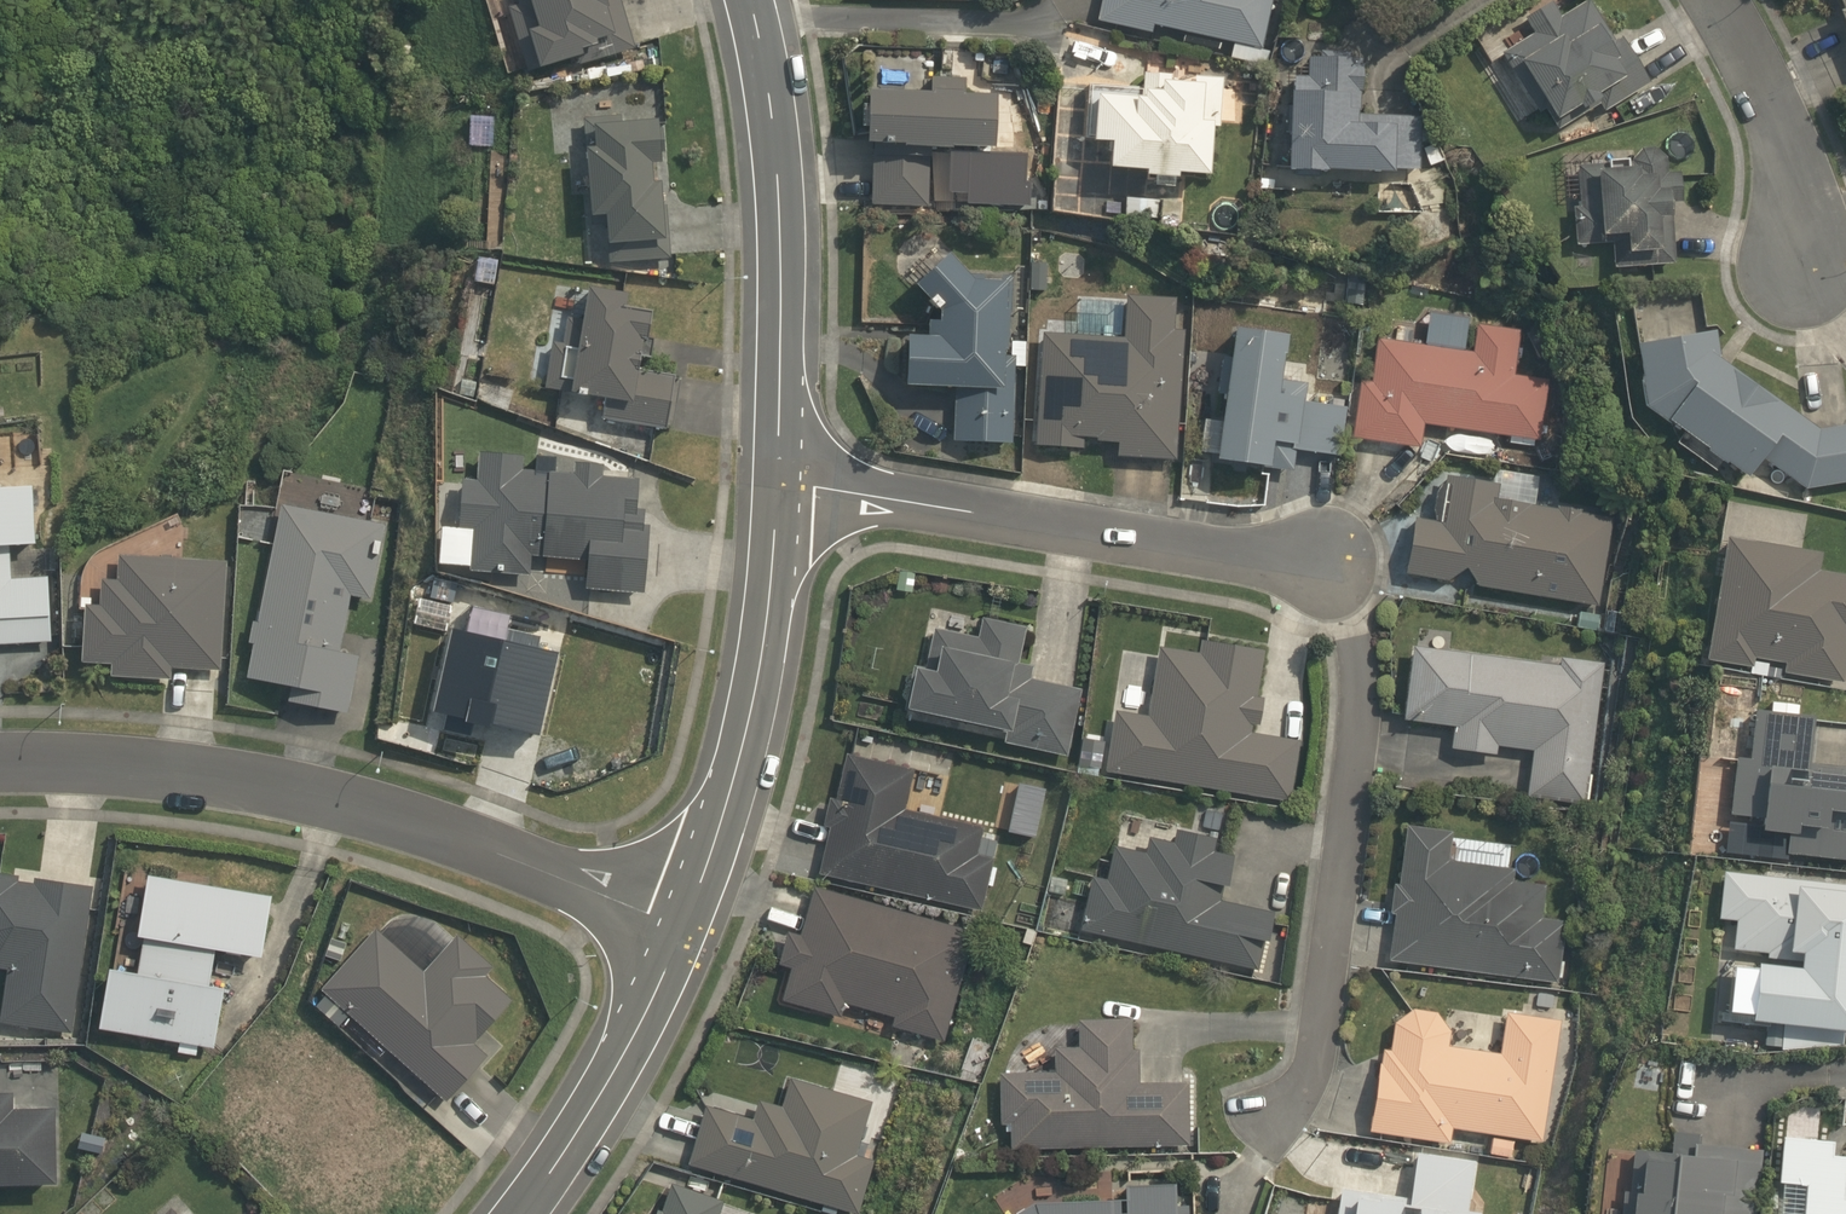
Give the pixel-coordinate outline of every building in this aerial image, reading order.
[(510,3),(533,83),(640,51),(625,0),(521,0),(510,3)] [(1095,25),(1152,38),(1157,20),(1268,46),(1279,0),(1101,0),(1095,25)] [(1599,0),(1586,0),(1575,7),(1570,0),(1547,0),(1528,13),(1539,29),(1500,54),(1544,120),(1556,112),(1566,127),(1602,103),(1613,119),(1658,90),(1599,0)] [(1845,20),(1845,0),(1837,0),(1845,20)] [(1367,54),(1296,53),(1294,173),(1422,175),(1423,113),(1366,112),(1367,54)] [(1194,81),(1150,76),(1148,95),(1088,89),(1083,143),(1120,147),(1117,175),(1221,186),(1233,69),(1196,65),(1194,81)] [(965,149),(1005,151),(1007,99),(968,98),(969,80),(934,78),(933,96),(880,94),(876,200),(963,203),(965,149)] [(584,121),(591,218),(610,217),(613,265),(674,260),(668,187),(661,187),(659,161),(672,160),(669,124),(628,127),(628,118),(584,121)] [(1676,266),(1671,161),(1572,166),(1576,248),(1612,246),(1613,269),(1676,266)] [(907,341),(905,391),(956,393),(954,445),(1007,448),(1015,283),(930,279),(927,342),(907,341)] [(633,290),(593,285),(585,349),(555,346),(549,391),(605,398),(603,418),(673,427),(680,375),(651,372),(657,317),(630,314),(633,290)] [(1125,340),(1046,336),(1039,446),(1083,449),(1084,440),(1124,442),(1123,456),(1178,459),(1186,302),(1128,298),(1125,340)] [(1378,380),(1362,378),(1358,409),(1355,442),(1425,451),(1427,426),(1547,440),(1555,378),(1522,375),(1528,329),(1480,323),(1477,347),(1383,336),(1378,380)] [(1242,331),(1238,361),(1225,359),(1221,393),(1234,394),(1227,461),(1295,469),(1298,447),(1353,454),(1355,442),(1358,409),(1288,401),(1295,337),(1242,331)] [(1675,444),(1722,476),(1730,464),(1751,479),(1761,464),(1805,493),(1845,485),(1845,428),(1826,432),(1725,365),(1722,337),(1642,345),(1648,410),(1682,433),(1675,444)] [(642,600),(653,485),(608,481),(609,464),(579,461),(577,478),(523,473),(525,454),(485,451),(482,480),(464,479),(458,537),(475,538),(471,577),(529,583),(532,558),(595,564),(592,595),(642,600)] [(1471,570),(1484,589),(1596,605),(1609,513),(1543,503),(1547,477),(1504,471),(1502,487),(1446,479),(1439,523),(1420,520),(1411,578),(1452,584),(1471,570)] [(40,481),(0,481),(0,646),(56,645),(55,573),(17,574),(17,547),(41,547),(40,481)] [(387,521),(285,502),(252,682),(290,689),(287,701),(347,712),(358,650),(346,648),(355,597),(372,600),(387,521)] [(1733,533),(1709,661),(1759,671),(1761,661),(1787,666),(1786,676),(1842,686),(1845,667),(1845,575),(1821,570),(1825,550),(1733,533)] [(126,555),(125,580),(106,579),(104,607),(88,606),(84,665),(119,667),(118,679),(168,683),(169,666),(223,669),(230,562),(126,555)] [(985,637),(933,629),(927,668),(919,667),(909,733),(1072,759),(1083,689),(1028,681),(1037,626),(988,618),(985,637)] [(1271,644),(1164,629),(1151,716),(1111,710),(1101,774),(1293,802),(1303,737),(1258,731),(1271,644)] [(487,726),(537,738),(553,670),(550,669),(553,655),(535,651),(538,637),(503,630),(500,642),(448,630),(429,714),(443,717),(440,732),(468,738),(470,726),(486,730),(487,726)] [(1416,642),(1408,722),(1456,727),(1454,751),(1504,756),(1505,747),(1535,750),(1530,801),(1590,807),(1605,662),(1416,642)] [(1758,714),(1752,759),(1740,758),(1732,815),(1770,820),(1767,838),(1794,842),(1791,862),(1845,869),(1845,771),(1814,766),(1820,722),(1758,714)] [(813,878),(979,923),(997,856),(983,852),(990,826),(905,803),(912,775),(846,757),(813,878)] [(1541,912),(1545,880),(1512,875),(1514,865),(1459,858),(1462,834),(1409,827),(1389,967),(1557,990),(1567,916),(1541,912)] [(1223,852),(1225,839),(1182,832),(1180,842),(1155,838),(1152,855),(1115,849),(1110,877),(1093,875),(1082,945),(1260,973),(1264,948),(1269,949),(1275,914),(1219,905),(1222,889),(1231,890),(1237,854),(1223,852)] [(1724,871),(1721,920),(1738,921),(1736,953),(1767,955),(1767,962),(1797,963),(1794,1031),(1805,1031),(1804,1048),(1844,1050),(1845,1033),(1845,876),(1724,871)] [(96,886),(0,875),(0,972),(2,972),(3,972),(5,972),(7,972),(1,1031),(79,1040),(96,886)] [(979,923),(813,878),(779,1005),(833,1020),(837,1005),(896,1021),(895,1027),(947,1041),(979,923)] [(273,965),(281,898),(152,881),(140,976),(111,972),(103,1033),(178,1042),(177,1055),(200,1058),(201,1046),(223,1049),(224,1043),(226,1029),(230,992),(218,990),(222,958),(273,965)] [(432,973),(384,930),(326,996),(447,1104),(488,1058),(477,1049),(517,1003),(487,976),(495,967),(462,939),(432,973)] [(1492,1155),(1517,1158),(1521,1136),(1544,1139),(1561,1023),(1511,1015),(1503,1062),(1455,1054),(1460,1017),(1399,1008),(1393,1050),(1383,1048),(1370,1133),(1455,1146),(1458,1126),(1496,1132),(1492,1155)] [(1008,1080),(1010,1155),(1191,1151),(1190,1087),(1134,1088),(1132,1023),(1080,1024),(1081,1049),(1053,1050),(1054,1079),(1008,1080)] [(874,1107),(787,1079),(777,1112),(713,1092),(689,1165),(844,1213),(858,1213),(877,1156),(859,1151),(874,1107)] [(22,1099),(0,1099),(0,1188),(58,1189),(59,1114),(21,1113),(22,1099)] [(1839,1154),(1840,1139),(1785,1133),(1780,1186),(1811,1189),(1808,1213),(1845,1213),(1845,1155),(1839,1154)] [(1764,1150),(1699,1146),(1698,1159),(1633,1155),(1631,1194),(1624,1194),(1622,1213),(1760,1213),(1764,1150)] [(1479,1162),(1421,1153),(1414,1195),(1346,1184),(1341,1213),(1487,1213),(1488,1209),(1476,1207),(1479,1162)] [(672,1181),(660,1213),(720,1213),(725,1202),(672,1181)] [(1034,1203),(1034,1209),(1020,1209),(1014,1213),(1181,1213),(1182,1186),(1113,1185),(1113,1204),(1073,1206),(1073,1200),(1034,1203)]
